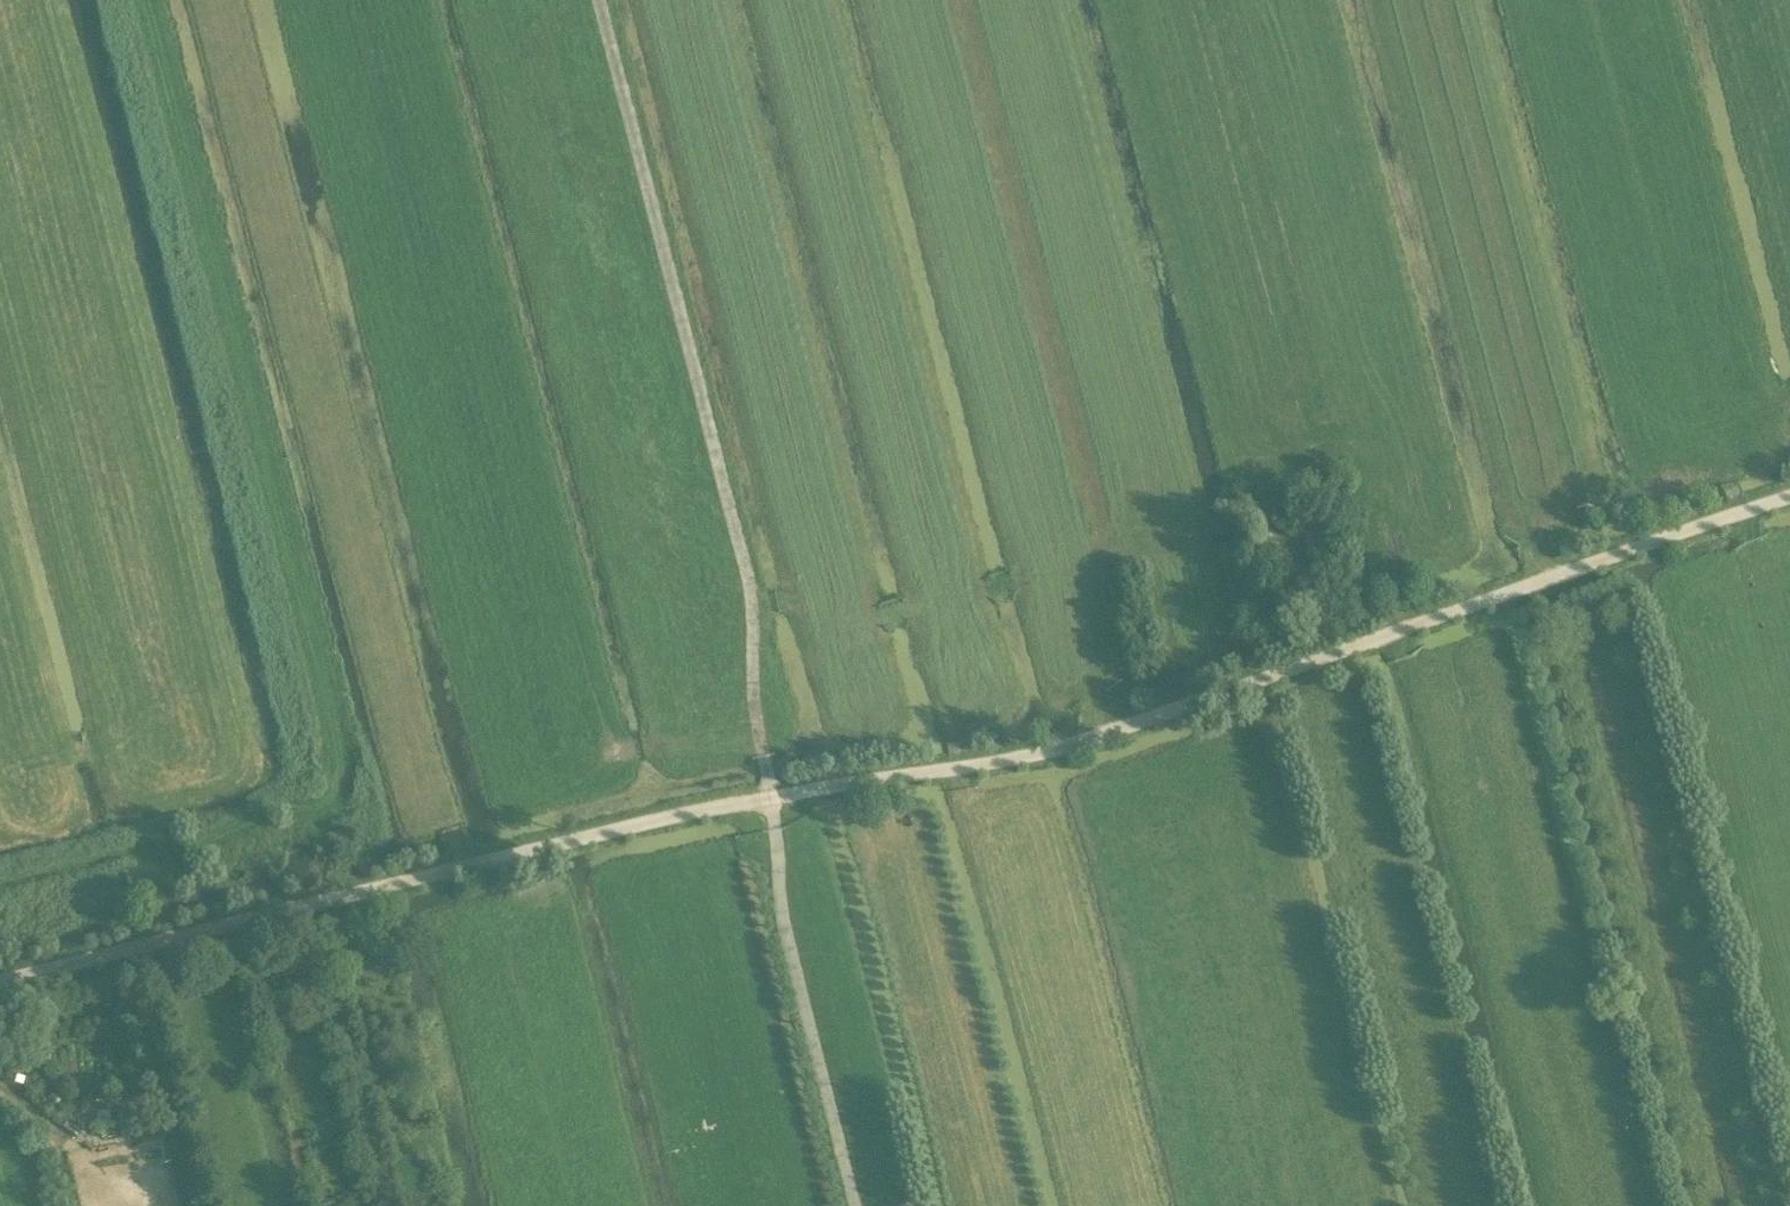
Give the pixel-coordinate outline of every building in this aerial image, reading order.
[(294,1001),(277,1005),(281,1022),(298,1017),(294,1001)]
